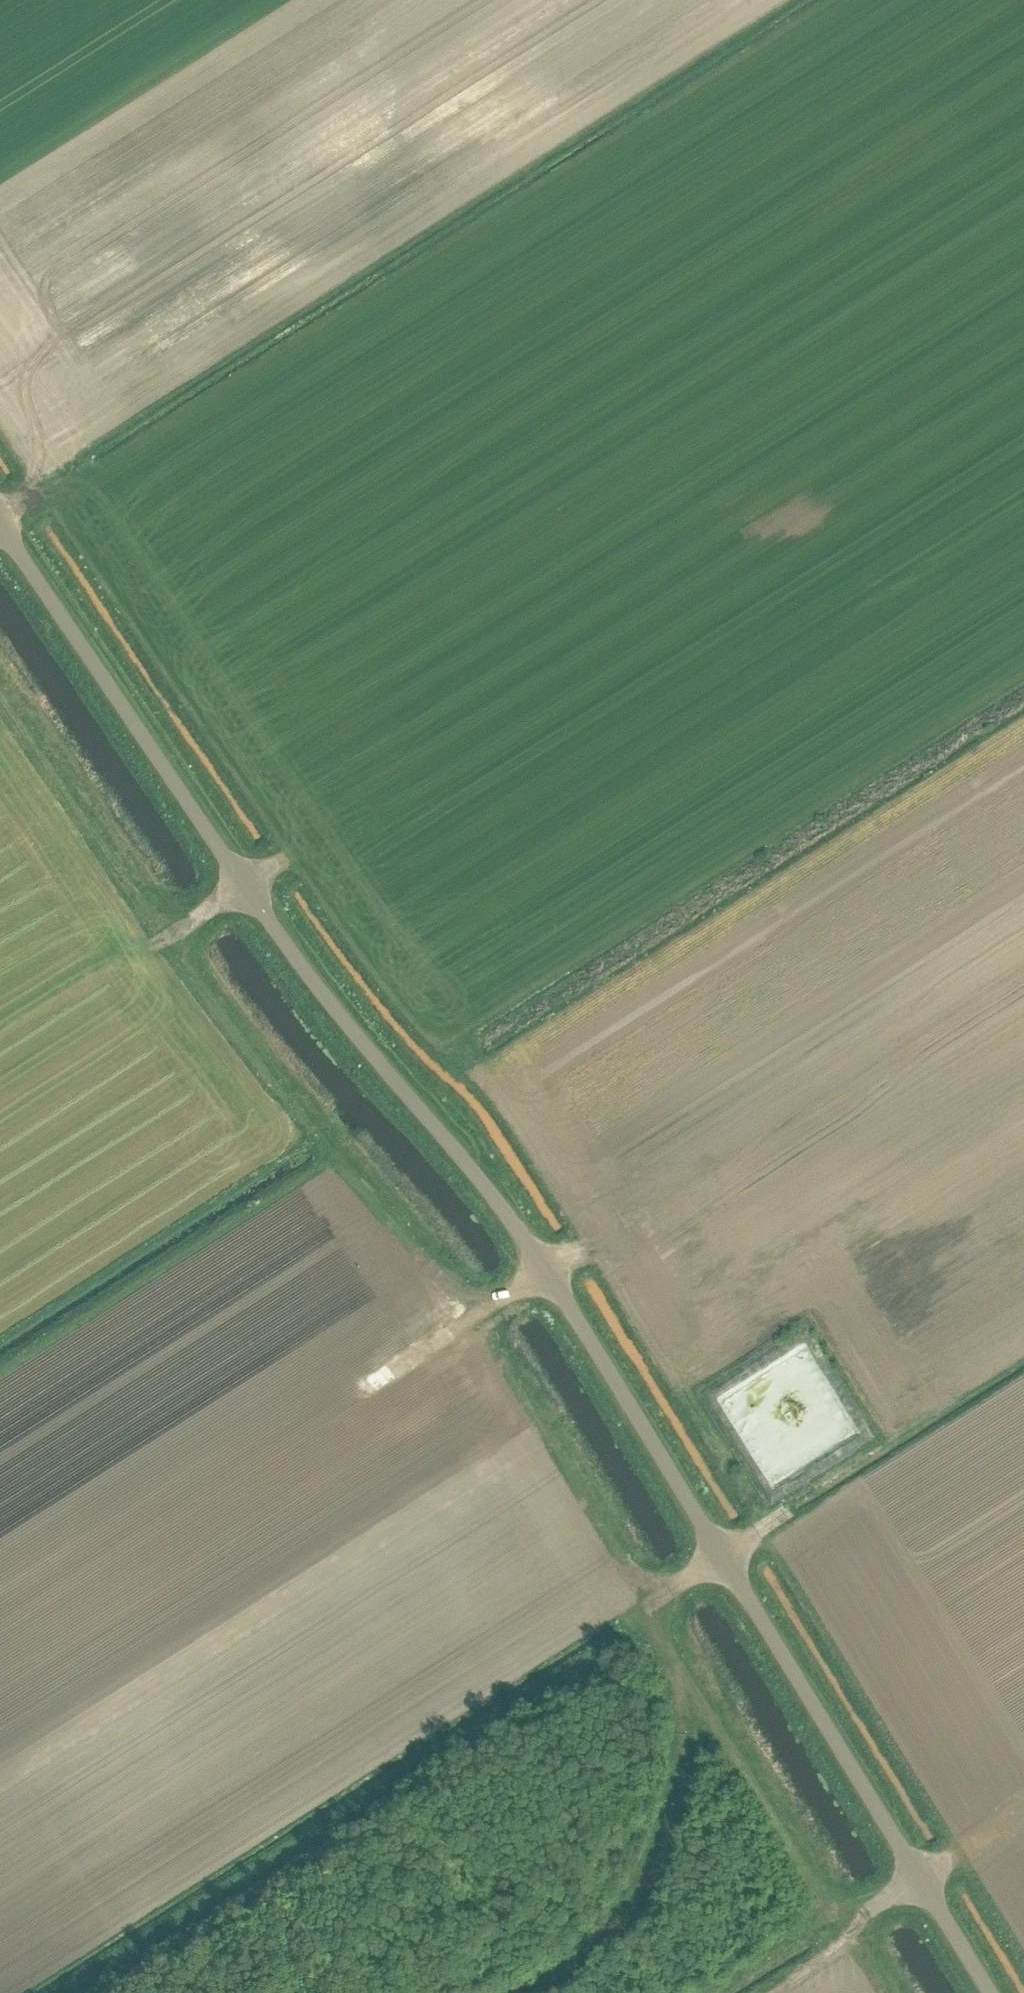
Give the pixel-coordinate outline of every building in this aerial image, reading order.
[(800,1392),(824,1380),(805,1343),(759,1366),(767,1381),(764,1383),(767,1391),(770,1389),(767,1384),(777,1379),(783,1392),(797,1385),(800,1392)]
